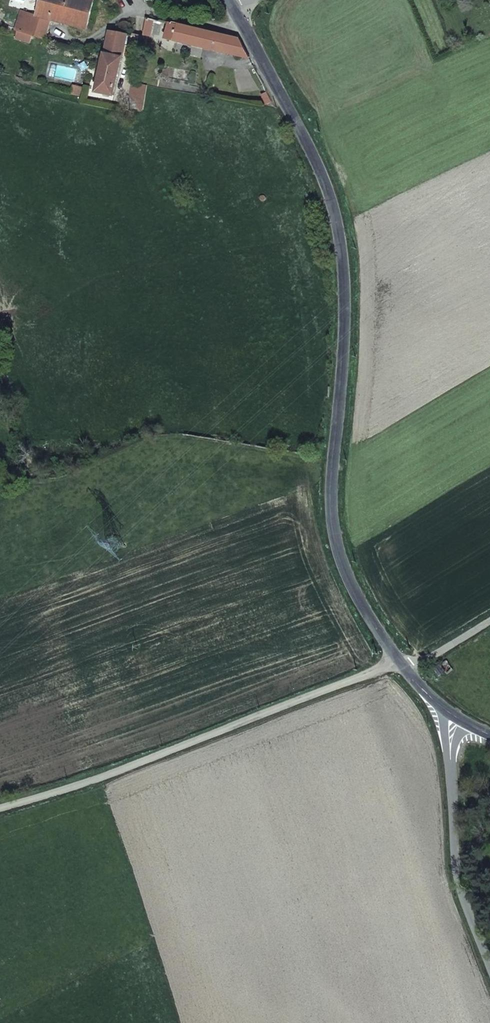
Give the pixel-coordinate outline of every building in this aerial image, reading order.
[(51,19),(89,28),(96,0),(42,0),(39,14),(39,16),(51,19)] [(30,23),(27,34),(33,36),(47,39),(51,19),(39,16),(39,14),(32,13),(30,23)] [(17,30),(27,34),(30,23),(19,20),(17,30)] [(249,58),(239,38),(207,32),(169,23),(166,40),(249,58)] [(128,34),(112,30),(111,31),(96,91),(113,95),(128,34)] [(132,82),(125,112),(137,115),(145,83),(132,82)]
